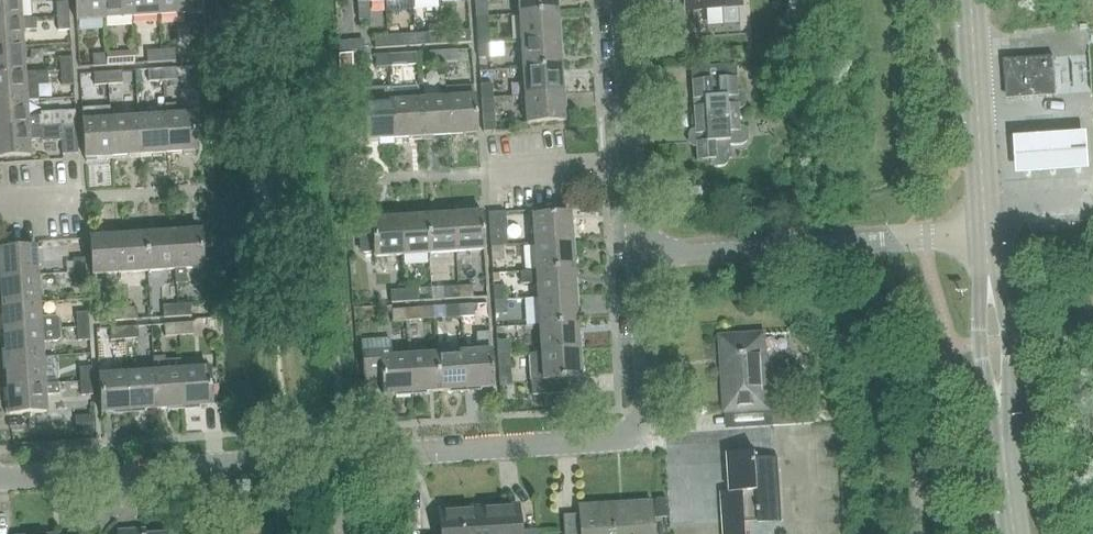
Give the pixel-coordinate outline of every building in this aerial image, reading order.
[(22,20),(22,19),(20,0),(0,0),(0,22),(22,20)] [(103,0),(76,0),(77,21),(105,19),(103,0)] [(105,19),(132,18),(131,0),(103,0),(105,19)] [(132,18),(159,16),(158,0),(131,0),(132,18)] [(159,16),(187,14),(187,0),(158,0),(159,16)] [(369,3),(385,2),(384,0),(358,0),(360,20),(370,19),(369,3)] [(476,17),(488,16),(487,0),(475,0),(476,17)] [(520,15),(558,12),(557,0),(519,0),(520,15)] [(687,10),(740,7),(740,0),(686,0),(687,10)] [(69,18),(68,1),(57,2),(57,18),(69,18)] [(520,15),(522,43),(559,40),(558,12),(520,15)] [(22,20),(0,22),(0,49),(24,47),(22,31),(36,30),(35,18),(22,19),(22,20)] [(57,18),(58,30),(69,29),(69,18),(57,18)] [(489,45),(488,28),(477,29),(478,45),(489,45)] [(442,31),(428,32),(429,44),(443,43),(442,31)] [(443,43),(457,42),(456,31),(442,31),(443,43)] [(388,47),(402,46),(402,34),(387,35),(388,47)] [(387,35),(374,36),(375,47),(388,47),(387,35)] [(338,54),(352,53),(365,53),(364,38),(337,40),(338,54)] [(522,43),(524,70),(561,67),(559,40),(522,43)] [(478,45),(479,57),(490,57),(489,45),(478,45)] [(25,74),(25,73),(24,47),(0,49),(0,76),(25,74)] [(161,61),(175,61),(175,49),(161,50),(161,61)] [(444,62),(457,62),(457,49),(443,50),(444,62)] [(161,50),(146,50),(146,62),(161,61),(161,50)] [(443,50),(428,51),(429,63),(444,62),(443,50)] [(133,52),(107,53),(107,65),(134,63),(133,52)] [(389,66),(417,64),(416,52),(388,53),(389,66)] [(107,53),(93,54),(93,65),(107,65),(107,53)] [(338,54),(339,67),(352,67),(352,53),(338,54)] [(388,53),(375,54),(376,67),(389,66),(388,53)] [(1062,90),(1060,53),(1010,56),(1011,72),(1013,72),(1014,93),(1062,90)] [(73,72),(72,56),(60,58),(61,72),(73,72)] [(737,91),(736,77),(736,66),(690,69),(696,162),(710,161),(710,162),(712,165),(713,166),(714,167),(715,167),(717,168),(718,168),(720,168),(722,168),(723,167),(725,166),(726,166),(727,165),(728,163),(728,161),(729,160),(742,159),(741,146),(742,145),(744,144),(745,143),(746,141),(747,140),(747,139),(747,137),(747,135),(747,134),(746,132),(746,131),(745,129),(743,128),(742,127),(741,126),(740,125),(739,110),(741,109),(742,108),(743,107),(744,105),(745,104),(745,102),(745,100),(745,98),(745,97),(744,96),(743,94),(742,93),(741,92),(739,91),(737,91)] [(163,80),(176,80),(176,67),(162,68),(163,80)] [(524,70),(525,97),(563,94),(561,67),(524,70)] [(162,68),(148,68),(149,81),(163,80),(162,68)] [(566,70),(566,88),(583,87),(583,69),(566,70)] [(109,84),(123,83),(122,70),(108,71),(109,84)] [(25,74),(0,76),(0,103),(27,102),(27,101),(39,100),(38,85),(49,84),(48,71),(25,73),(25,74)] [(108,71),(94,72),(95,85),(109,84),(108,71)] [(61,72),(62,85),(73,84),(73,72),(61,72)] [(493,99),(492,83),(481,83),(482,100),(493,99)] [(394,139),(391,102),(392,102),(391,89),(391,84),(379,85),(380,103),(365,104),(368,141),(394,139)] [(446,86),(447,99),(446,99),(449,136),(477,134),(475,97),(473,97),(473,84),(446,86)] [(419,87),(391,89),(392,102),(391,102),(394,139),(422,137),(420,100),(419,87)] [(1048,92),(1020,94),(1023,133),(1007,134),(1010,174),(1092,168),(1090,130),(1051,132),(1048,92)] [(563,94),(525,97),(527,124),(564,121),(563,94)] [(446,99),(420,100),(422,137),(449,136),(446,99)] [(482,100),(484,131),(495,130),(493,99),(482,100)] [(28,117),(27,102),(0,103),(0,130),(41,127),(40,116),(28,117)] [(194,114),(178,115),(177,103),(165,104),(165,116),(167,153),(196,152),(194,114)] [(111,119),(110,106),(83,108),(86,158),(113,156),(111,119)] [(75,110),(63,110),(64,126),(76,125),(75,110)] [(165,116),(138,117),(141,155),(167,153),(165,116)] [(138,117),(111,119),(113,156),(141,155),(138,117)] [(78,153),(76,125),(64,126),(41,127),(0,130),(0,157),(30,155),(29,139),(40,139),(41,140),(62,139),(63,154),(78,153)] [(491,247),(503,246),(507,246),(505,211),(489,212),(491,247)] [(483,212),(454,214),(456,250),(485,248),(483,212)] [(533,215),(535,244),(572,242),(570,213),(533,215)] [(454,214),(427,216),(430,252),(456,250),(454,214)] [(427,216),(399,218),(402,254),(430,252),(427,216)] [(402,254),(399,218),(372,220),(373,231),(364,232),(360,236),(361,249),(366,254),(375,253),(375,256),(402,254)] [(187,283),(186,268),(203,267),(201,230),(172,232),(174,269),(175,283),(187,283)] [(148,271),(174,269),(172,232),(146,234),(148,271)] [(120,272),(148,271),(146,234),(118,236),(120,272)] [(93,274),(120,272),(118,236),(91,237),(93,274)] [(535,244),(537,271),(574,269),(572,242),(535,244)] [(38,274),(36,246),(0,249),(0,276),(38,274)] [(491,247),(492,260),(504,259),(503,246),(491,247)] [(85,273),(84,257),(73,258),(74,273),(85,273)] [(537,271),(520,272),(521,284),(537,283),(538,298),(576,296),(574,269),(537,271)] [(74,273),(75,286),(86,285),(85,273),(74,273)] [(1,304),(39,301),(38,274),(0,276),(0,283),(1,304)] [(459,298),(472,297),(472,285),(459,286),(459,298)] [(506,301),(505,285),(493,285),(494,301),(506,301)] [(459,286),(445,287),(445,299),(459,298),(459,286)] [(404,289),(390,290),(391,302),(405,301),(404,289)] [(405,301),(419,301),(418,289),(404,289),(405,301)] [(538,298),(540,326),(577,323),(576,296),(538,298)] [(39,301),(1,304),(3,331),(60,328),(59,319),(56,316),(40,317),(39,301)] [(494,301),(495,314),(506,313),(506,301),(494,301)] [(177,316),(192,315),(191,303),(177,304),(177,316)] [(177,304),(163,305),(164,317),(177,316),(177,304)] [(447,317),(461,316),(460,304),(446,305),(447,317)] [(461,316),(474,316),(474,304),(460,304),(461,316)] [(123,320),(137,319),(137,307),(123,308),(123,320)] [(406,320),(420,319),(420,307),(406,308),(406,320)] [(123,308),(108,309),(110,321),(123,320),(123,308)] [(406,308),(392,309),(393,321),(406,320),(406,308)] [(89,326),(88,311),(76,312),(77,327),(89,326)] [(178,335),(193,334),(192,322),(178,323),(178,335)] [(178,323),(164,324),(165,336),(178,335),(178,323)] [(540,326),(542,353),(579,350),(577,323),(540,326)] [(77,327),(78,340),(90,339),(89,326),(77,327)] [(124,326),(110,327),(111,339),(124,338),(124,326)] [(124,338),(138,337),(137,326),(124,326),(124,338)] [(3,331),(5,359),(43,356),(42,342),(57,341),(60,338),(60,328),(3,331)] [(477,349),(463,350),(465,389),(493,387),(488,331),(476,332),(477,349)] [(727,412),(769,409),(764,334),(722,337),(727,412)] [(410,393),(408,353),(390,354),(389,338),(361,340),(364,382),(382,381),(383,394),(410,393)] [(509,355),(508,339),(497,340),(499,356),(509,355)] [(463,350),(435,351),(438,391),(465,389),(463,350)] [(542,353),(531,353),(534,395),(566,393),(565,379),(581,378),(579,350),(542,353)] [(435,351),(408,353),(410,393),(438,391),(435,351)] [(500,371),(510,370),(509,355),(499,356),(500,371)] [(5,359),(7,386),(45,384),(45,383),(43,356),(5,359)] [(183,407),(181,369),(180,359),(165,360),(165,356),(154,357),(154,371),(157,409),(183,407)] [(92,382),(91,366),(80,366),(81,383),(92,382)] [(210,367),(181,369),(183,407),(213,405),(210,367)] [(154,371),(127,373),(129,411),(157,409),(154,371)] [(129,411),(127,373),(99,374),(102,413),(129,411)] [(45,384),(7,386),(9,414),(47,411),(46,395),(59,394),(58,382),(45,383),(45,384)] [(81,383),(81,395),(93,394),(92,382),(81,383)] [(813,405),(773,407),(774,426),(814,423),(813,405)] [(723,492),(726,533),(748,533),(747,523),(783,520),(778,457),(757,459),(757,452),(729,454),(731,492),(723,492)] [(564,516),(565,533),(652,533),(650,502),(580,505),(580,515),(564,516)] [(537,530),(520,531),(518,506),(469,509),(469,511),(439,513),(441,533),(537,533),(537,530)]
